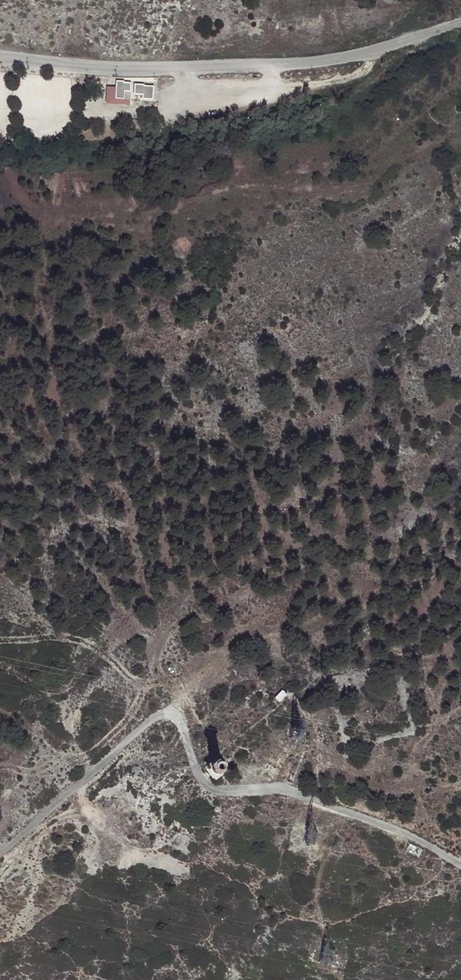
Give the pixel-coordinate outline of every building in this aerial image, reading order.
[(123,81),(117,81),(116,98),(124,99),(124,91),(130,91),(130,83),(123,83),(123,81)] [(144,85),(135,84),(134,94),(143,94),(142,99),(152,100),(153,86),(144,86),(144,85)] [(208,768),(215,779),(225,771),(221,766),(217,761),(208,768)]
